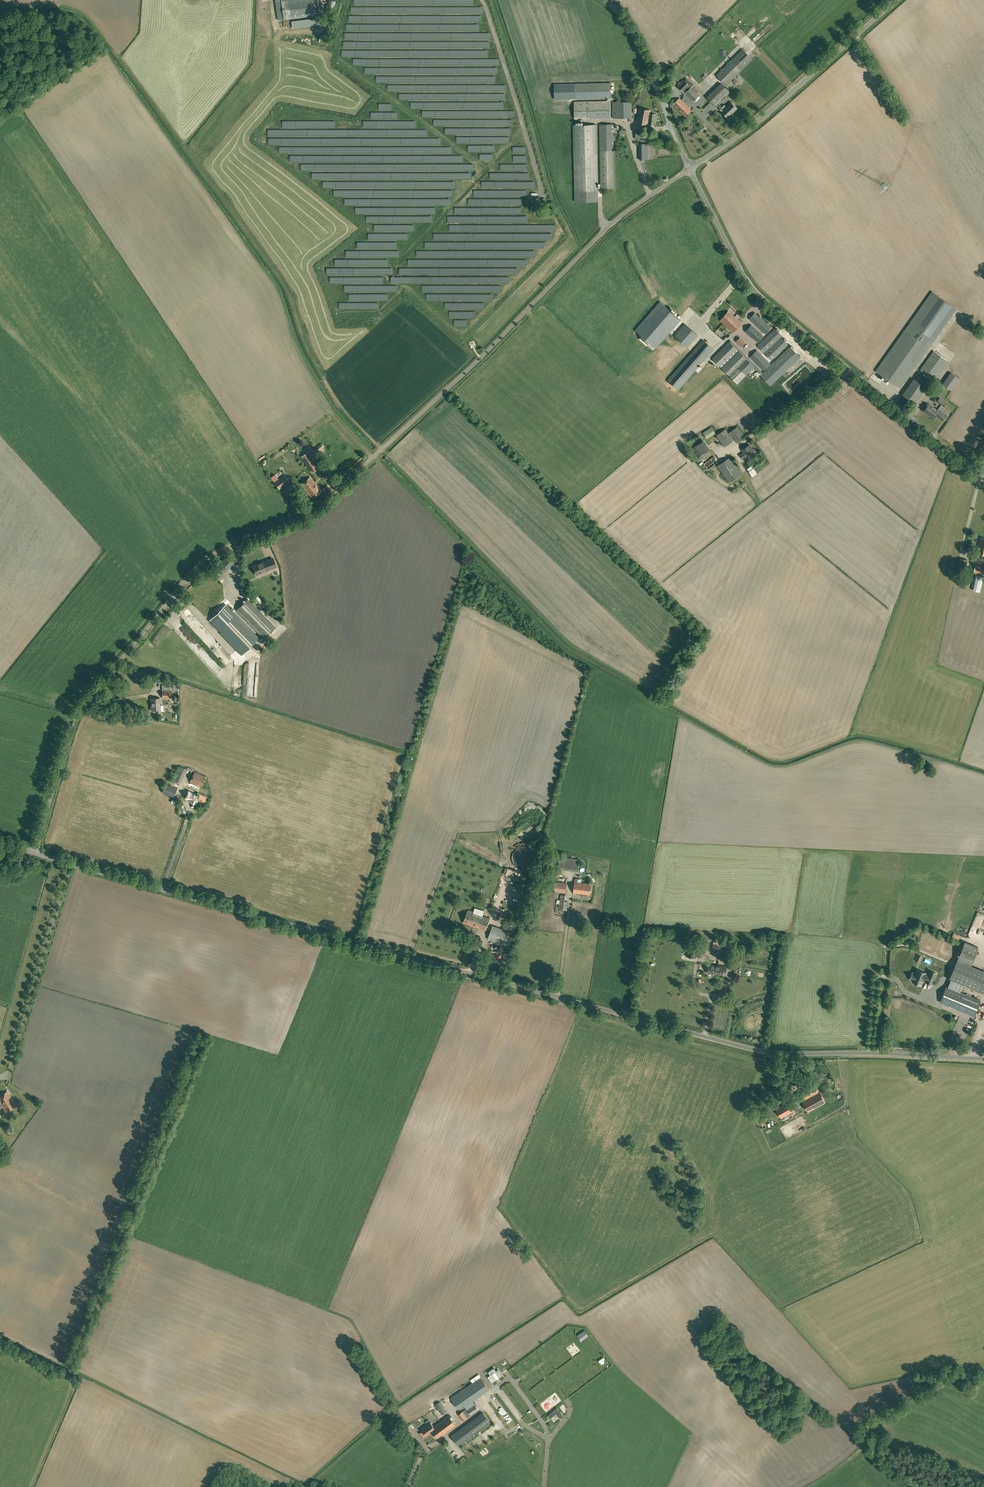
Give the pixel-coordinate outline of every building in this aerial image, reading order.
[(281,2),(284,20),(291,19),(318,15),(316,0),(281,0),(281,2)] [(690,73),(701,84),(742,47),(730,34),(718,45),(719,47),(690,73)] [(703,57),(718,42),(713,37),(699,53),(703,57)] [(753,59),(743,49),(716,75),(726,85),(753,59)] [(684,92),(692,84),(685,77),(677,85),(684,92)] [(575,99),(611,98),(611,86),(611,83),(575,83),(575,99)] [(730,92),(722,83),(707,97),(716,106),(730,92)] [(701,96),(700,95),(702,93),(694,84),(685,93),(693,102),(696,100),(697,101),(701,96)] [(679,98),(673,104),(679,109),(685,116),(691,111),(687,107),(688,107),(684,103),(679,98)] [(610,100),(575,100),(575,117),(610,117),(610,100)] [(613,102),(613,107),(613,118),(627,118),(627,120),(632,120),(632,106),(631,106),(631,101),(613,102)] [(726,106),(724,105),(720,109),(722,112),(727,117),(730,114),(730,115),(737,108),(731,102),(726,106)] [(648,125),(650,113),(650,110),(639,108),(636,122),(648,125)] [(575,125),(573,125),(574,191),(575,202),(598,201),(598,191),(597,124),(575,125)] [(615,188),(614,150),(613,124),(599,124),(601,188),(615,188)] [(654,134),(635,131),(634,138),(653,142),(654,134)] [(639,159),(648,159),(647,143),(639,143),(639,159)] [(682,276),(675,284),(683,291),(690,283),(682,276)] [(900,387),(957,309),(932,291),(876,370),(877,370),(876,370),(900,387)] [(681,320),(660,302),(635,330),(642,336),(639,339),(647,345),(649,342),(656,348),(681,320)] [(728,311),(720,320),(733,332),(741,323),(728,311)] [(765,334),(771,327),(755,312),(749,319),(765,334)] [(698,335),(685,324),(674,336),(688,347),(698,335)] [(758,344),(765,337),(752,324),(745,332),(758,344)] [(775,329),(772,332),(771,332),(757,345),(764,353),(778,339),(782,335),(775,329)] [(742,337),(738,341),(744,347),(748,343),(742,337)] [(782,337),(778,341),(765,353),(772,360),(785,348),(784,347),(788,344),(782,337)] [(714,349),(703,340),(668,380),(678,389),(714,349)] [(712,358),(721,367),(737,383),(754,367),(761,374),(760,375),(770,385),(800,357),(790,347),(763,373),(730,340),(712,358)] [(771,364),(757,350),(750,356),(764,370),(771,364)] [(934,379),(947,360),(934,350),(920,370),(934,379)] [(805,373),(810,368),(807,365),(790,380),(791,381),(793,380),(796,383),(798,381),(799,382),(802,380),(798,376),(797,377),(796,375),(802,370),(805,373)] [(951,391),(960,378),(952,373),(943,385),(951,391)] [(914,403),(926,387),(915,378),(903,395),(914,403)] [(937,410),(937,409),(936,409),(934,407),(934,408),(929,404),(924,411),(933,418),(935,415),(942,420),(946,414),(938,409),(937,410)] [(737,428),(728,433),(725,429),(716,435),(724,447),(733,440),(731,437),(733,436),(737,442),(743,438),(737,428)] [(703,456),(710,449),(703,441),(695,448),(703,456)] [(748,458),(756,454),(749,445),(742,449),(744,452),(740,455),(743,458),(747,456),(748,458)] [(319,468),(308,452),(301,457),(312,473),(319,468)] [(708,470),(718,462),(714,456),(704,463),(708,470)] [(728,483),(742,473),(730,456),(717,466),(728,483)] [(285,475),(275,482),(279,488),(289,481),(285,475)] [(222,573),(235,561),(229,554),(216,565),(213,568),(219,576),(222,573)] [(263,561),(252,565),(255,572),(256,575),(261,573),(267,570),(276,566),(273,558),(264,561),(263,561)] [(965,572),(967,560),(959,558),(957,570),(965,572)] [(975,565),(973,573),(983,575),(983,571),(983,567),(975,565)] [(248,599),(237,609),(264,638),(275,627),(248,599)] [(226,604),(210,620),(217,628),(242,654),(259,638),(234,612),(226,604)] [(162,685),(162,690),(162,698),(171,697),(171,684),(162,685)] [(156,712),(160,712),(160,705),(160,698),(151,698),(151,709),(156,709),(156,712)] [(180,783),(186,769),(179,766),(173,780),(180,783)] [(190,782),(202,787),(206,779),(205,779),(206,776),(195,771),(193,774),(193,773),(190,779),(191,779),(190,782)] [(173,797),(177,788),(166,783),(162,792),(173,797)] [(203,804),(206,797),(193,791),(192,793),(187,791),(184,799),(188,800),(187,801),(195,804),(196,801),(203,804)] [(578,871),(579,859),(559,856),(558,869),(578,871)] [(590,894),(591,883),(577,882),(578,878),(575,878),(575,882),(573,892),(590,894)] [(560,895),(560,892),(566,893),(567,883),(555,881),(554,894),(560,895)] [(485,930),(489,918),(467,911),(463,922),(480,928),(485,930)] [(509,931),(493,925),(488,938),(504,944),(509,931)] [(723,942),(714,941),(713,948),(722,949),(723,942)] [(950,978),(983,992),(983,971),(983,970),(970,965),(977,947),(965,941),(950,978)] [(695,957),(697,945),(689,943),(687,956),(695,957)] [(707,972),(722,974),(723,971),(726,972),(726,967),(709,964),(707,972)] [(912,973),(910,979),(911,979),(913,980),(912,981),(921,985),(923,979),(926,980),(925,982),(931,984),(933,980),(936,973),(930,971),(928,975),(925,974),(925,973),(921,971),(917,970),(916,973),(915,974),(914,973),(914,974),(912,973)] [(947,986),(940,1002),(974,1015),(981,1000),(947,986)] [(796,1065),(796,1063),(795,1061),(782,1063),(784,1071),(792,1070),(791,1066),(796,1065)] [(777,1083),(783,1079),(775,1066),(769,1069),(777,1083)] [(775,1102),(788,1094),(782,1082),(769,1090),(775,1102)] [(808,1111),(825,1102),(815,1083),(798,1092),(808,1111)] [(10,1096),(11,1096),(8,1091),(0,1097),(0,1102),(6,1112),(16,1105),(13,1099),(12,1099),(10,1096)] [(781,1118),(798,1109),(792,1099),(775,1109),(781,1118)] [(12,1132),(7,1124),(2,1127),(7,1135),(12,1132)] [(463,1420),(471,1415),(479,1410),(475,1404),(473,1401),(489,1389),(481,1377),(451,1397),(459,1409),(464,1405),(466,1408),(458,1414),(463,1420)] [(505,1398),(509,1395),(505,1390),(501,1394),(505,1398)] [(440,1401),(435,1404),(442,1414),(446,1411),(440,1401)] [(364,1427),(380,1416),(376,1411),(360,1423),(364,1427)] [(490,1421),(483,1412),(451,1436),(458,1445),(490,1421)] [(432,1434),(434,1433),(437,1438),(442,1434),(442,1435),(456,1424),(449,1415),(435,1426),(434,1427),(430,1422),(421,1429),(426,1435),(431,1432),(432,1434)] [(454,1456),(457,1454),(450,1445),(447,1447),(454,1456)]
